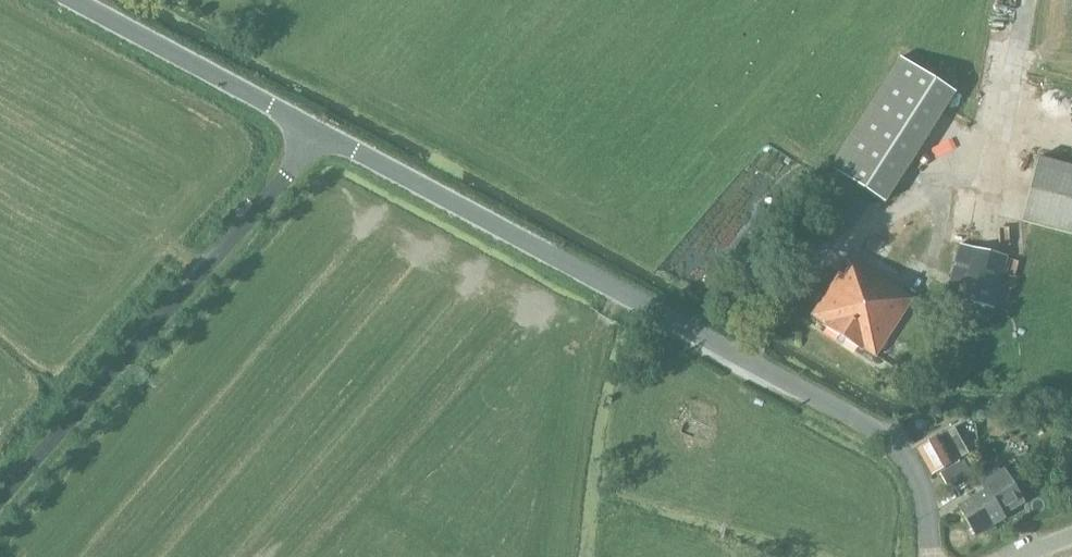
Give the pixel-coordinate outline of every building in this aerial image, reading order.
[(830,167),(836,171),(885,203),(916,154),(955,93),(900,57),(830,167)] [(1021,221),(1031,223),(1071,234),(1071,164),(1038,155),(1021,221)] [(961,244),(952,277),(965,281),(961,299),(994,308),(1007,256),(961,244)] [(839,273),(812,316),(825,324),(824,326),(861,350),(863,348),(875,357),(913,299),(892,285),(853,260),(843,276),(839,273)] [(965,454),(952,429),(915,449),(931,473),(965,454)] [(1000,513),(1019,502),(1021,500),(1002,470),(999,472),(996,467),(977,479),(985,490),(958,507),(974,534),(1002,516),(1000,513)]
